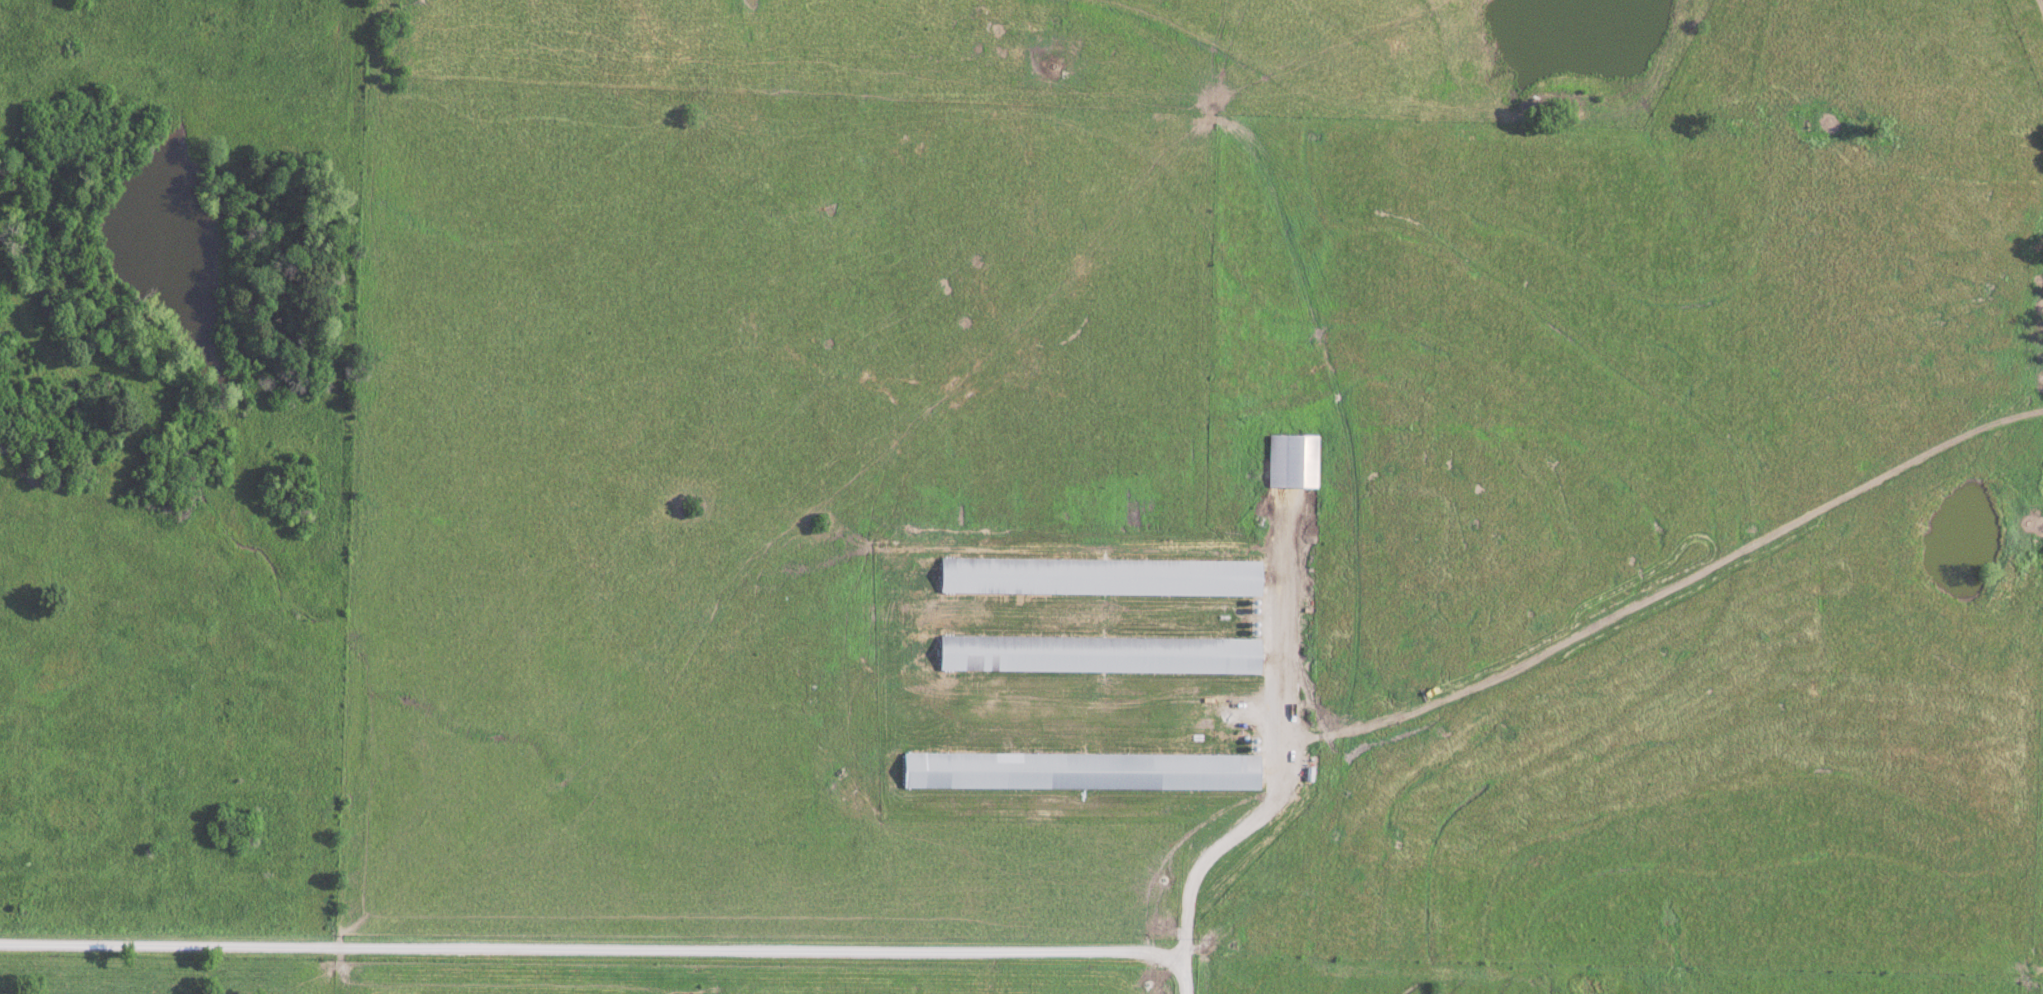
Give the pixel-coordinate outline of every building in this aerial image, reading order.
[(1318,434),(1269,434),(1269,488),(1318,488),(1318,434)] [(1261,595),(1262,560),(942,558),(941,593),(1261,595)] [(1261,638),(941,635),(940,670),(1261,673),(1261,638)] [(1260,789),(1261,754),(904,752),(904,788),(1260,789)]
